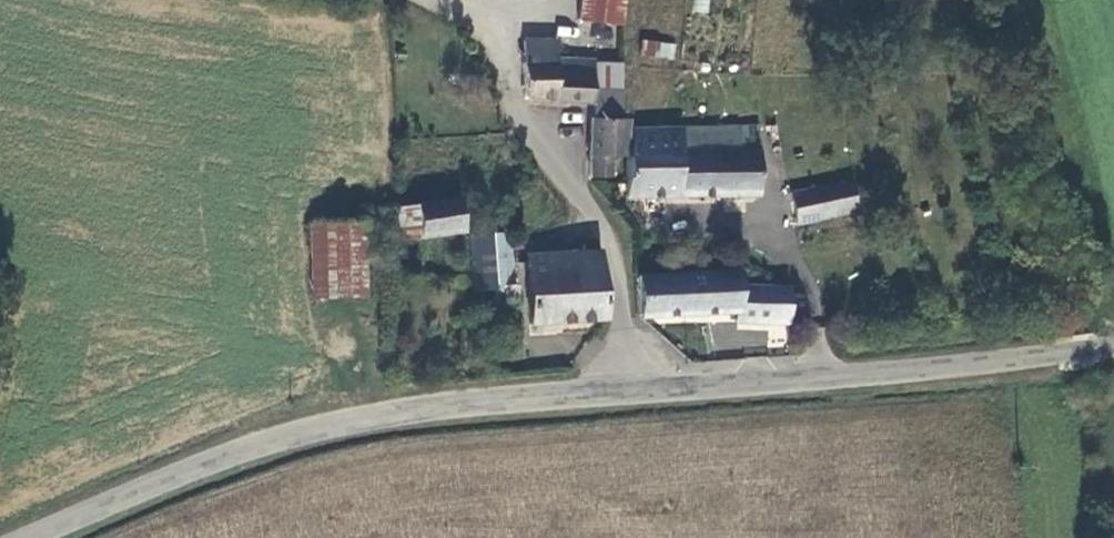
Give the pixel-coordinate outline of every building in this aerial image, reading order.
[(619,0),(581,0),(578,25),(616,29),(619,0)] [(709,0),(692,0),(691,12),(708,14),(709,0)] [(673,59),(675,43),(643,40),(641,56),(673,59)] [(554,47),(521,46),(520,107),(524,108),(589,109),(590,96),(590,72),(590,66),(553,65),(554,47)] [(590,72),(590,96),(589,109),(589,123),(615,124),(615,103),(615,96),(616,72),(590,72)] [(615,124),(622,124),(631,124),(632,103),(615,103),(615,124)] [(622,135),(622,124),(615,124),(589,123),(587,183),(606,183),(607,157),(621,157),(622,135)] [(736,158),(735,134),(627,136),(628,162),(622,163),(623,202),(757,199),(756,157),(736,158)] [(853,216),(847,188),(790,199),(787,200),(791,229),(795,228),(853,216)] [(459,242),(456,208),(396,213),(398,247),(459,242)] [(358,231),(305,231),(307,304),(359,303),(358,231)] [(507,295),(506,253),(468,254),(470,299),(491,298),(491,315),(515,314),(515,295),(507,295)] [(600,326),(596,258),(525,263),(529,330),(600,326)] [(737,291),(736,277),(634,281),(635,324),(731,320),(731,330),(786,330),(786,292),(737,291)]
